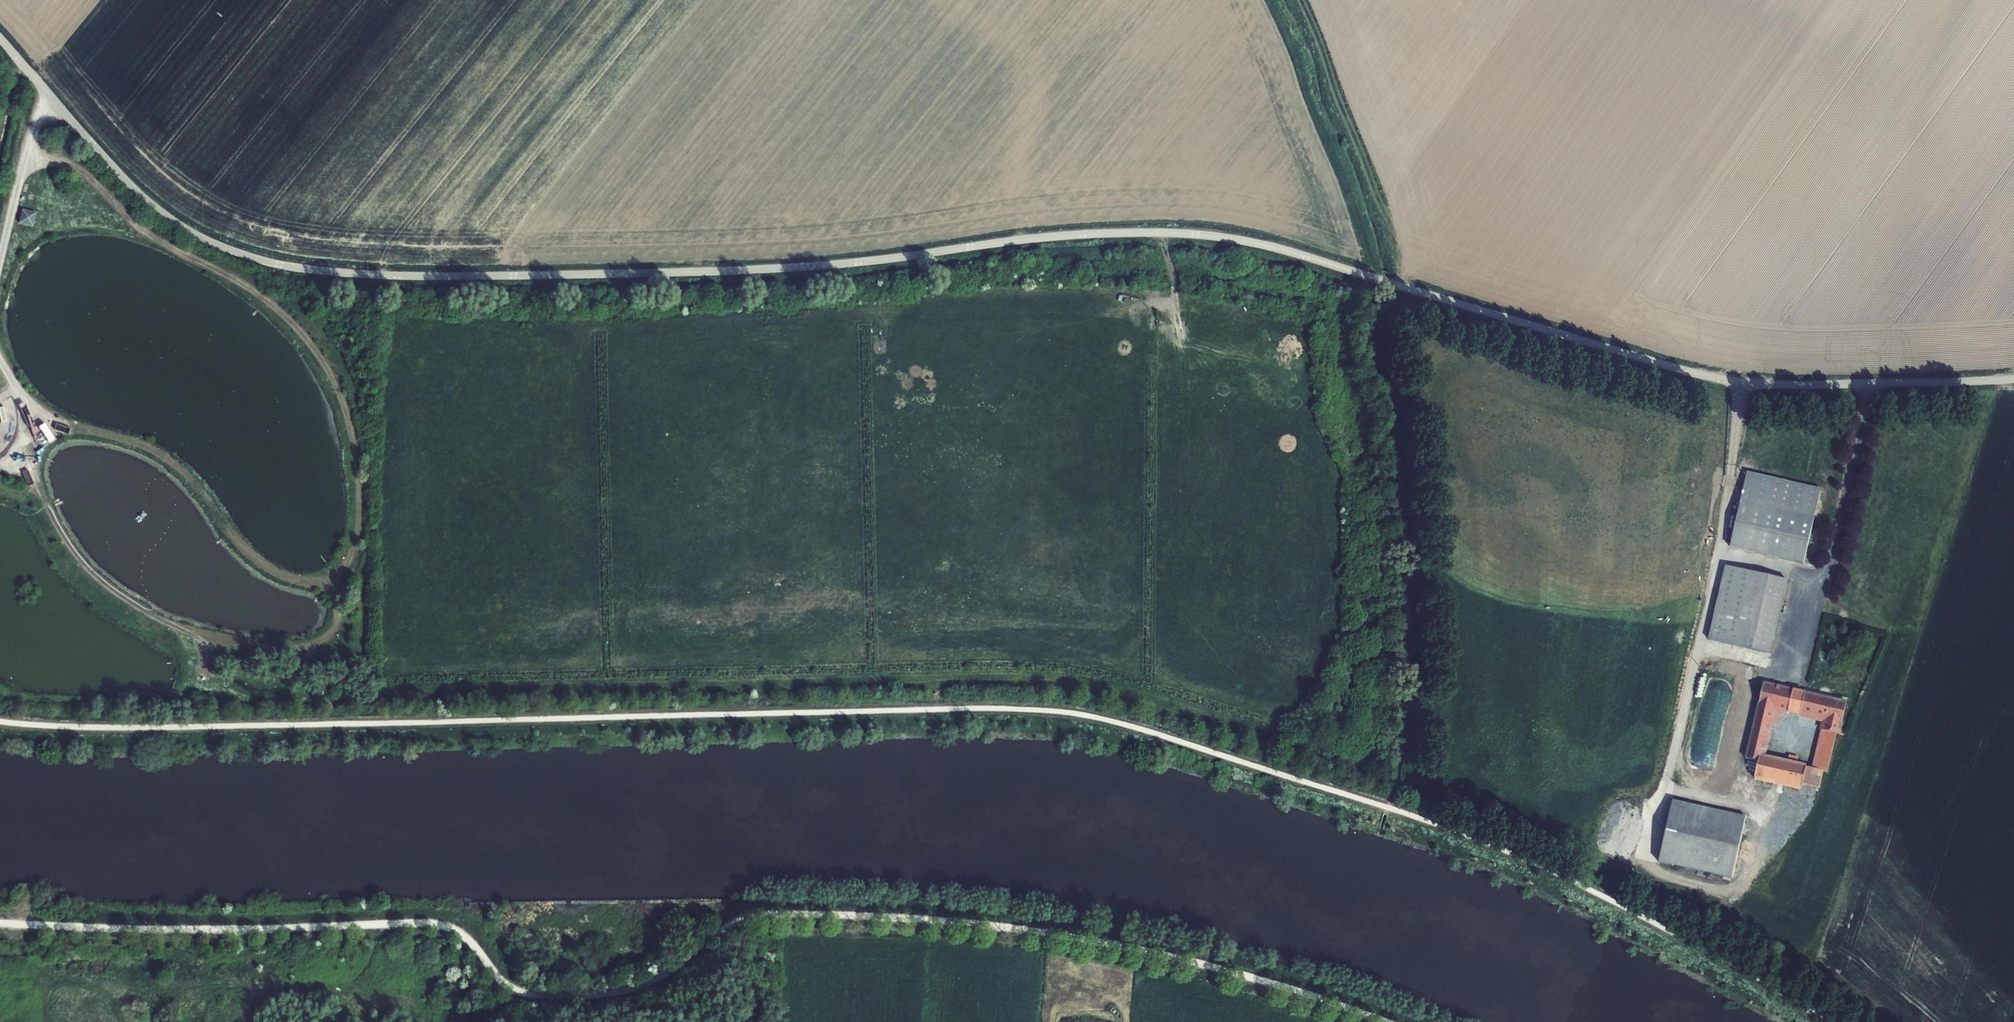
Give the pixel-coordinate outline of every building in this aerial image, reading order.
[(24,208),(19,221),(33,227),(38,213),(24,208)] [(1736,521),(1726,567),(1799,583),(1809,538),(1736,521)] [(1748,753),(1764,683),(1772,646),(1782,600),(1721,586),(1672,803),(1745,820),(1755,779),(1759,756),(1748,753)] [(1794,690),(1764,683),(1748,753),(1759,756),(1755,779),(1801,789),(1803,783),(1820,787),(1823,771),(1828,772),(1836,735),(1838,735),(1846,703),(1804,692),(1799,713),(1825,719),(1813,769),(1762,757),(1771,722),(1777,723),(1780,709),(1789,711),(1794,690)] [(1804,692),(1794,690),(1789,711),(1799,713),(1804,692)] [(1741,837),(1668,821),(1654,882),(1727,898),(1741,837)]
